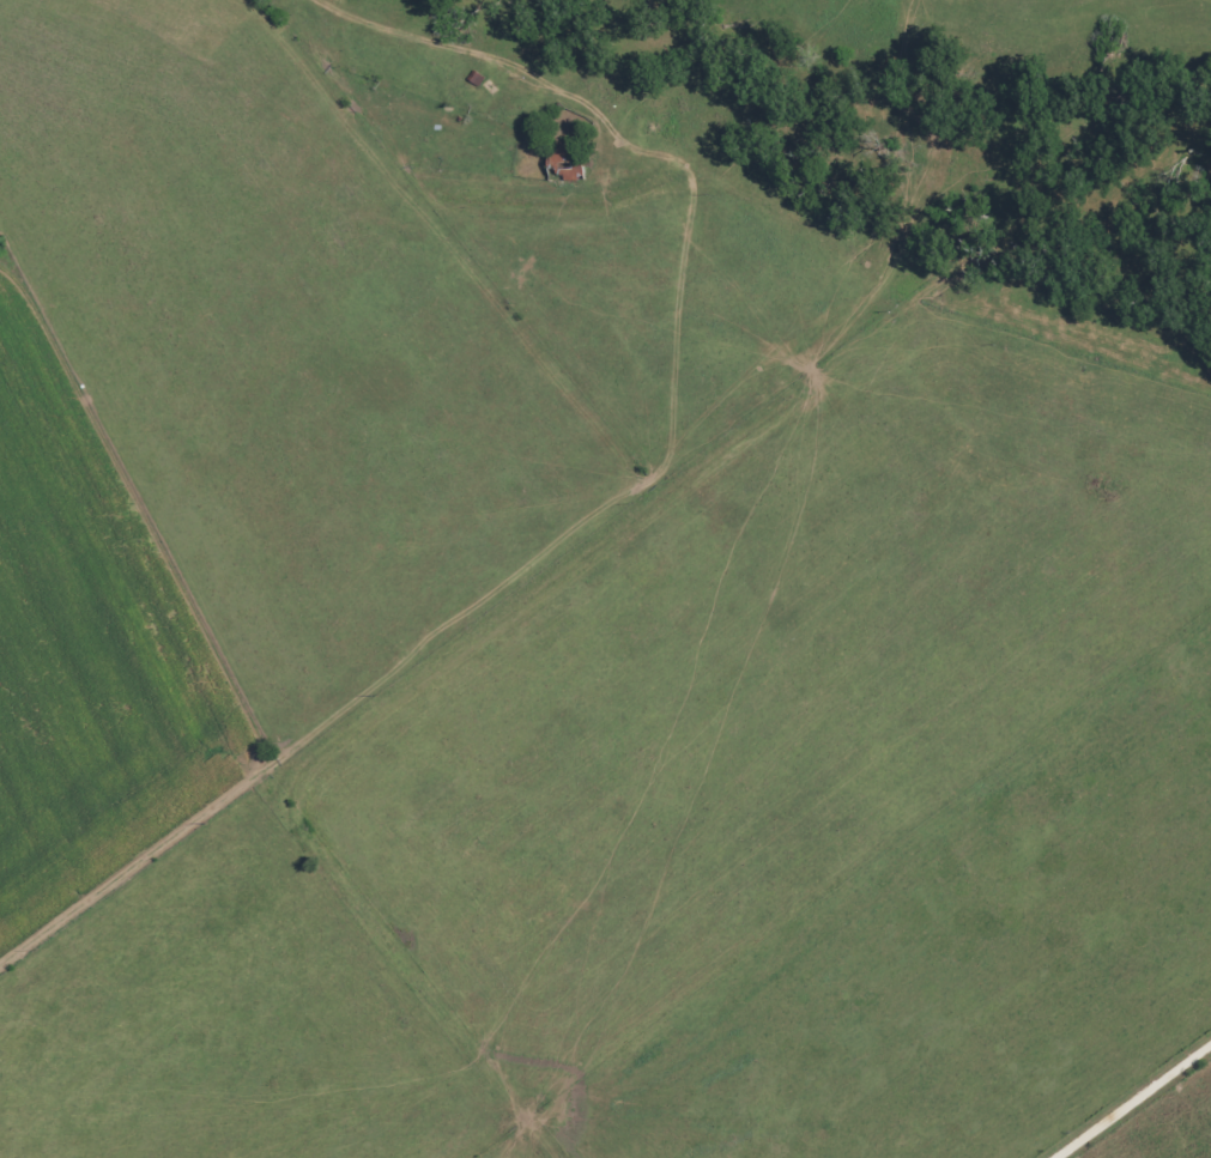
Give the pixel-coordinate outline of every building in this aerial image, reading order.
[(561,178),(581,178),(580,145),(551,146),(552,165),(560,165),(561,178)]
